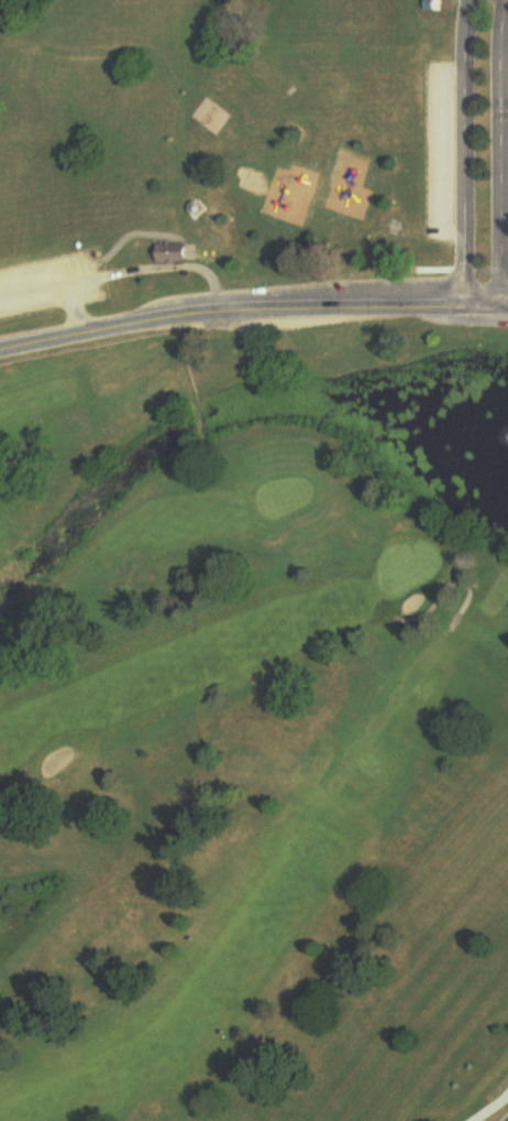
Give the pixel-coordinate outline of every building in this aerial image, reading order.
[(158,244),(158,261),(189,259),(188,243),(158,244)]
